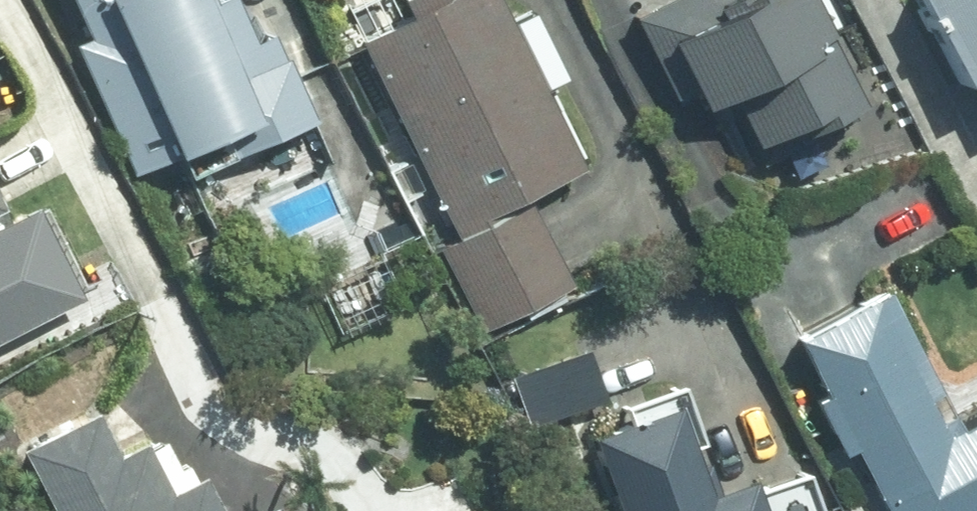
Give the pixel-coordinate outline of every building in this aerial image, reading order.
[(131,168),(175,147),(187,171),(309,114),(269,29),(253,36),(235,0),(71,0),(87,34),(71,42),(131,168)] [(480,327),(571,281),(525,192),(582,163),(497,0),(399,0),(402,7),(352,33),(456,234),(437,244),(480,327)] [(632,13),(675,94),(691,86),(699,101),(723,88),(755,147),(857,93),(807,0),(655,0),(632,13)] [(960,76),(976,66),(976,0),(919,0),(960,76)] [(0,221),(0,337),(82,296),(36,203),(0,221)] [(889,510),(976,510),(976,399),(953,412),(882,285),(792,335),(823,392),(815,397),(844,450),(853,445),(889,510)] [(582,346),(509,372),(528,426),(602,399),(582,346)] [(583,426),(614,510),(757,510),(741,470),(700,485),(667,395),(583,426)] [(14,441),(49,510),(215,510),(194,470),(162,485),(135,433),(109,446),(88,404),(14,441)]
